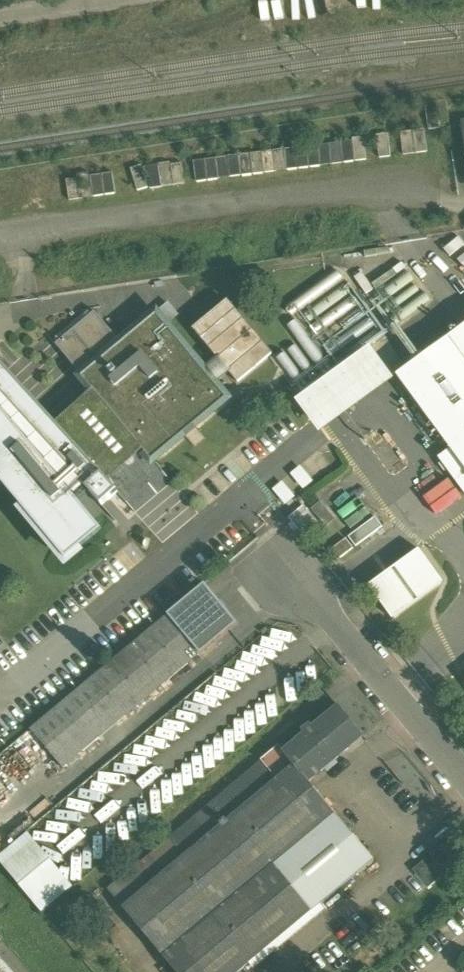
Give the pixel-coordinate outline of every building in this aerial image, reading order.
[(364,139),(194,156),(196,178),(367,160),(364,139)] [(183,185),(184,163),(148,162),(148,184),(183,185)] [(112,171),(90,175),(94,194),(115,191),(112,171)] [(271,353),(227,300),(194,329),(238,381),(271,353)] [(56,344),(82,376),(121,344),(95,312),(56,344)] [(225,398),(156,315),(121,344),(82,376),(93,389),(143,450),(151,459),(225,398)] [(398,375),(463,465),(463,327),(398,375)] [(369,347),(297,399),(321,432),(393,379),(369,347)] [(0,363),(0,481),(67,561),(103,531),(80,503),(92,494),(102,506),(118,492),(55,423),(0,363)] [(143,450),(93,389),(55,423),(108,481),(126,465),(128,466),(130,467),(132,466),(133,465),(135,463),(135,461),(134,458),(143,450)] [(435,514),(461,496),(447,477),(422,495),(435,514)] [(285,487),(298,503),(307,496),(294,480),(285,487)] [(335,519),(321,501),(312,509),(326,527),(335,519)] [(315,520),(304,507),(303,506),(288,518),(301,534),(316,522),(315,520)] [(375,517),(348,536),(355,546),(382,526),(375,517)] [(391,619),(443,582),(420,550),(368,586),(391,619)] [(238,624),(205,584),(168,615),(200,654),(201,654),(238,624)] [(168,615),(85,684),(118,723),(200,654),(168,615)] [(85,684),(31,729),(63,768),(118,723),(85,684)] [(304,732),(305,734),(283,752),(309,782),(335,760),(364,736),(339,706),(313,727),(311,726),(304,732)] [(170,839),(185,857),(123,908),(176,971),(239,971),(374,860),(312,785),(283,752),(280,747),(170,839)] [(75,887),(30,832),(0,857),(0,861),(44,913),(75,887)] [(413,870),(429,888),(463,859),(463,857),(450,840),(413,870)] [(110,888),(91,903),(99,913),(118,899),(110,888)]
